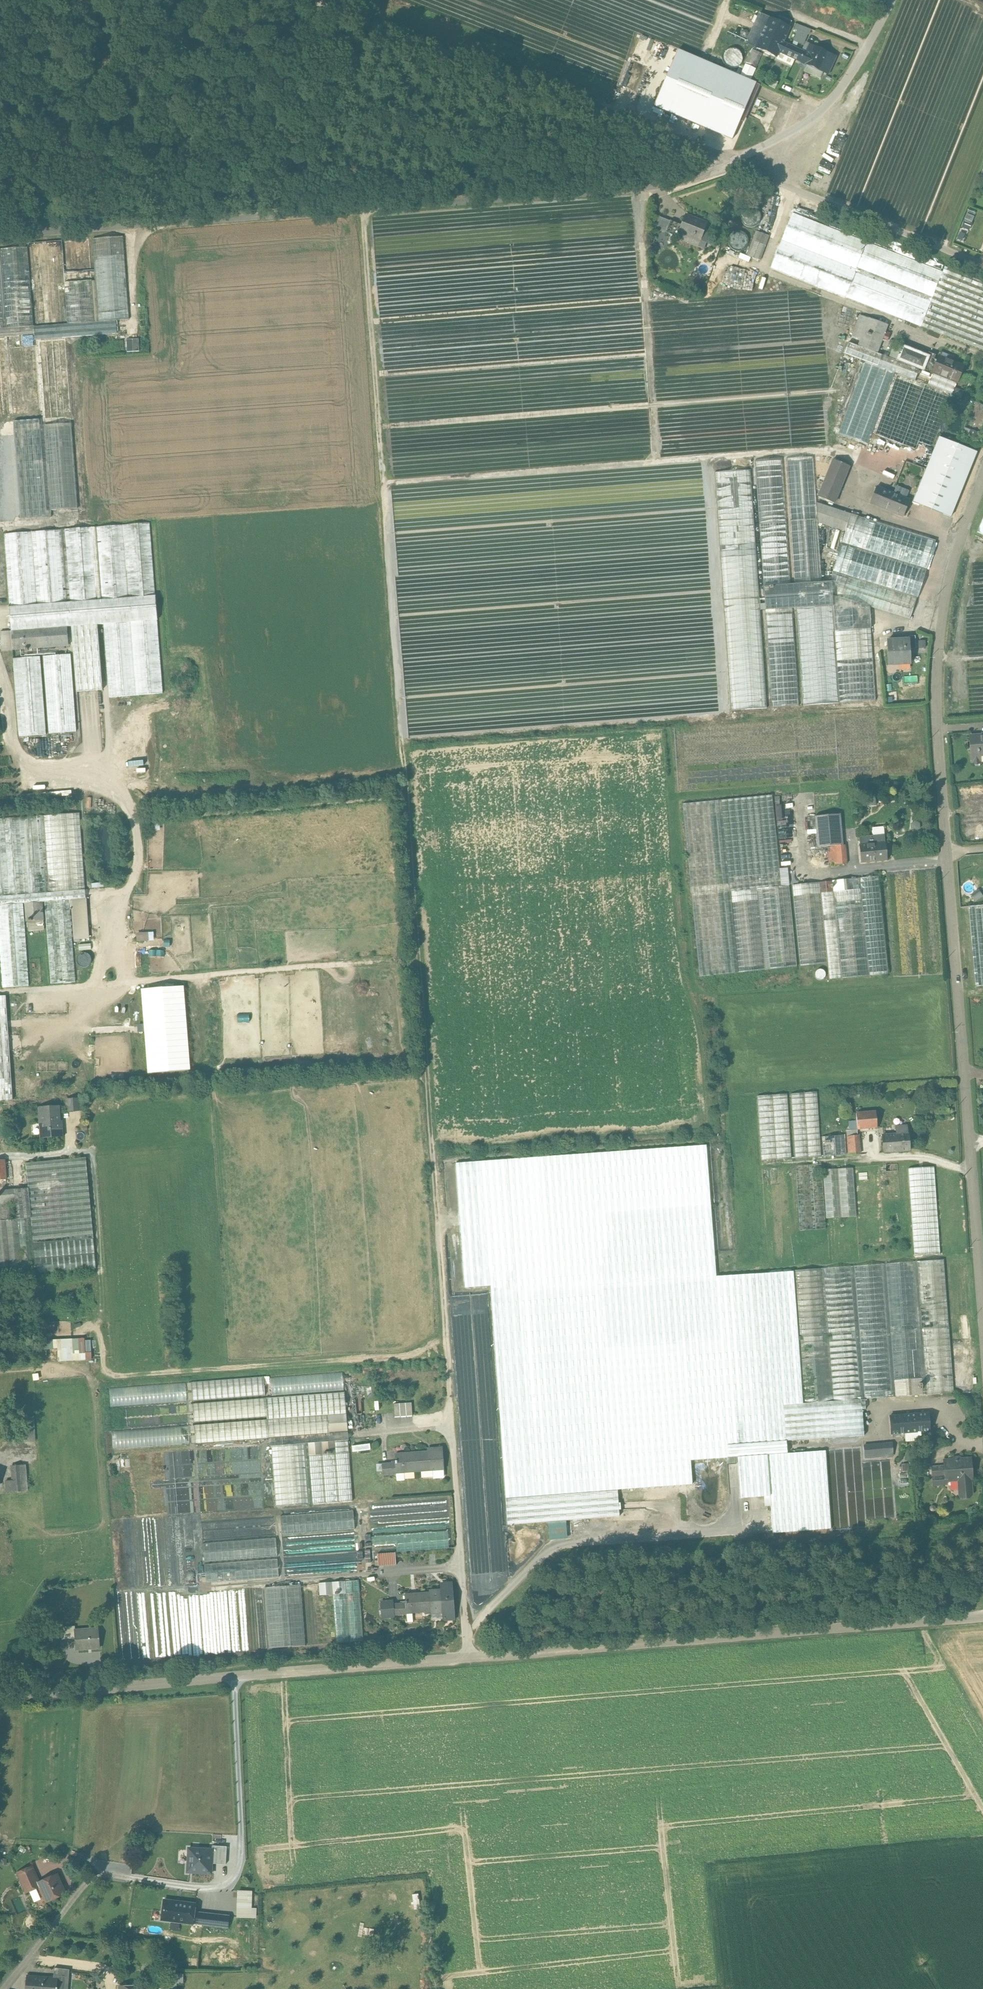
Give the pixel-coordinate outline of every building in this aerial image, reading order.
[(777,22),(760,14),(747,43),(777,57),(779,52),(783,43),(790,28),(777,22)] [(793,22),(780,16),(777,22),(790,28),(793,22)] [(743,28),(729,21),(727,26),(731,28),(728,35),(739,40),(742,33),(741,32),(743,28)] [(643,44),(657,50),(661,42),(647,36),(643,44)] [(807,54),(783,43),(779,52),(807,65),(811,56),(807,54)] [(827,54),(815,48),(813,51),(809,50),(807,54),(811,56),(807,65),(827,74),(832,64),(825,60),(827,54)] [(654,105),(732,139),(756,84),(678,50),(654,105)] [(761,55),(752,51),(746,66),(755,70),(761,55)] [(835,57),(827,54),(825,60),(832,64),(835,57)] [(771,233),(779,194),(771,193),(763,231),(771,233)] [(797,197),(792,207),(804,213),(808,202),(797,197)] [(967,213),(962,226),(970,228),(975,215),(967,213)] [(942,272),(792,214),(771,268),(921,326),(942,272)] [(707,224),(685,216),(682,225),(679,232),(680,232),(678,238),(676,237),(676,238),(699,247),(699,246),(703,248),(706,242),(701,240),(707,224)] [(670,221),(659,217),(655,228),(666,232),(670,221)] [(682,225),(670,221),(666,232),(666,233),(676,237),(678,238),(680,232),(679,232),(682,225)] [(769,236),(756,232),(748,256),(761,260),(769,236)] [(123,236),(93,239),(99,322),(116,321),(129,320),(123,236)] [(89,239),(61,241),(67,323),(67,324),(95,322),(89,239)] [(99,322),(93,239),(89,239),(95,322),(99,322)] [(58,241),(31,243),(37,326),(64,324),(64,323),(58,241)] [(28,247),(0,249),(6,321),(6,328),(34,326),(28,247)] [(944,266),(942,272),(921,326),(982,350),(982,281),(944,266)] [(889,324),(862,314),(853,337),(861,340),(859,346),(878,353),(889,324)] [(34,334),(35,340),(65,338),(117,334),(116,321),(99,322),(95,322),(67,324),(67,323),(64,323),(64,324),(37,326),(34,327),(34,326),(6,328),(6,321),(0,322),(0,337),(34,334)] [(0,337),(0,419),(13,418),(13,422),(41,419),(35,340),(34,334),(0,337)] [(65,338),(35,340),(41,419),(13,422),(20,519),(51,517),(51,510),(78,508),(65,338)] [(127,339),(127,351),(140,351),(139,338),(127,339)] [(859,346),(849,342),(845,354),(916,380),(920,369),(878,353),(859,346)] [(927,356),(903,346),(897,360),(920,369),(922,370),(921,374),(931,378),(933,373),(938,360),(934,359),(936,355),(929,352),(927,356)] [(947,360),(940,357),(938,360),(933,373),(957,382),(963,366),(947,360)] [(957,382),(933,373),(931,378),(928,384),(952,394),(957,382)] [(977,452),(940,437),(916,496),(915,496),(913,502),(919,505),(919,504),(951,517),(977,452)] [(752,471),(715,473),(732,711),(768,708),(761,611),(765,610),(772,708),(798,706),(792,609),(797,608),(803,706),(841,703),(833,595),(871,607),(911,619),(918,598),(833,572),(832,582),(823,583),(819,523),(818,504),(814,457),(787,459),(796,585),(792,585),(783,459),(755,461),(765,604),(761,605),(752,471)] [(849,466),(834,460),(830,471),(845,477),(849,466)] [(845,477),(830,471),(819,498),(834,504),(845,477)] [(895,495),(877,488),(871,504),(903,517),(910,500),(902,497),(905,490),(897,487),(895,495)] [(936,541),(850,514),(818,504),(819,523),(845,532),(833,572),(918,598),(936,541)] [(150,525),(96,529),(101,602),(98,602),(92,529),(4,534),(12,631),(67,627),(73,627),(99,625),(103,624),(157,621),(150,525)] [(871,607),(833,595),(841,703),(877,701),(871,607)] [(157,621),(103,624),(109,699),(163,695),(157,621)] [(99,625),(73,627),(77,688),(104,686),(99,625)] [(67,627),(12,631),(13,649),(24,648),(25,650),(28,650),(28,648),(69,645),(67,627)] [(909,639),(888,641),(889,665),(911,664),(910,649),(910,639),(909,639)] [(71,656),(43,658),(49,733),(77,731),(71,656)] [(40,657),(13,659),(19,737),(46,734),(40,657)] [(969,737),(971,756),(971,761),(972,761),(972,763),(981,762),(981,755),(982,755),(982,736),(969,737)] [(772,796),(721,801),(730,892),(757,889),(762,889),(781,887),(772,796)] [(721,801),(682,805),(699,977),(738,973),(730,892),(721,801)] [(3,988),(29,986),(23,903),(24,903),(42,902),(44,902),(51,984),(76,982),(69,900),(72,900),(86,898),(79,814),(19,819),(24,894),(23,894),(17,819),(0,820),(0,949),(3,988)] [(839,814),(816,816),(819,847),(828,846),(842,845),(839,814)] [(884,827),(872,828),(873,838),(859,839),(860,846),(861,863),(887,860),(885,843),(884,827)] [(842,845),(828,846),(829,863),(835,862),(835,865),(846,864),(844,845),(842,845)] [(879,877),(860,879),(870,975),(888,973),(879,877)] [(860,879),(833,882),(834,892),(821,894),(828,964),(828,965),(829,979),(870,975),(860,879)] [(820,883),(793,886),(802,967),(828,964),(821,894),(820,883)] [(781,887),(762,889),(770,970),(799,967),(789,886),(781,887)] [(757,889),(730,892),(738,973),(765,970),(757,889)] [(86,898),(72,900),(74,940),(89,939),(86,898)] [(42,902),(24,903),(26,933),(45,932),(42,902)] [(969,906),(976,987),(982,986),(982,905),(969,906)] [(45,932),(26,933),(30,986),(48,985),(45,932)] [(137,940),(149,940),(149,932),(137,932),(137,940)] [(147,1072),(190,1070),(185,985),(142,988),(147,1072)] [(0,996),(0,1101),(13,1100),(6,996),(0,996)] [(817,1092),(791,1094),(795,1158),(821,1157),(817,1092)] [(787,1094),(757,1096),(761,1161),(792,1159),(787,1094)] [(79,1098),(66,1099),(67,1111),(80,1110),(79,1098)] [(58,1107),(39,1108),(41,1138),(62,1136),(61,1129),(59,1129),(58,1107)] [(877,1109),(857,1110),(858,1127),(878,1126),(877,1109)] [(907,1126),(896,1127),(897,1134),(883,1135),(884,1152),(909,1150),(908,1134),(907,1134),(907,1126)] [(858,1135),(853,1136),(853,1130),(847,1130),(849,1155),(859,1154),(858,1135)] [(844,1135),(822,1137),(824,1157),(846,1155),(844,1135)] [(448,1283),(494,1281),(513,1524),(620,1517),(618,1489),(615,1489),(605,1349),(681,1343),(676,1279),(715,1276),(705,1144),(438,1166),(448,1283)] [(26,1163),(28,1188),(0,1191),(0,1197),(0,1198),(0,1277),(96,1269),(94,1239),(86,1158),(26,1163)] [(853,1163),(823,1164),(826,1213),(856,1211),(853,1163)] [(822,1164),(795,1166),(800,1231),(826,1229),(822,1164)] [(934,1167),(908,1168),(914,1256),(940,1254),(934,1167)] [(794,1271),(754,1274),(715,1276),(676,1279),(681,1343),(605,1349),(615,1489),(618,1489),(692,1484),(691,1460),(768,1455),(787,1453),(787,1441),(849,1436),(849,1437),(863,1436),(861,1399),(954,1393),(954,1391),(954,1387),(944,1259),(794,1271)] [(967,1314),(960,1315),(962,1339),(969,1339),(967,1314)] [(58,1349),(59,1362),(92,1360),(92,1352),(86,1352),(85,1338),(53,1340),(54,1349),(58,1349)] [(963,1346),(954,1346),(955,1360),(964,1360),(963,1346)] [(956,1376),(955,1376),(956,1387),(954,1387),(954,1391),(962,1390),(961,1375),(956,1376)] [(191,1382),(192,1400),(265,1394),(264,1376),(191,1382)] [(266,1397),(269,1445),(349,1439),(345,1392),(266,1397)] [(193,1403),(195,1422),(266,1416),(264,1397),(193,1403)] [(415,1402),(397,1403),(397,1416),(416,1415),(415,1402)] [(928,1414),(891,1416),(892,1433),(929,1431),(928,1414)] [(22,1419),(1,1421),(3,1442),(25,1440),(25,1442),(35,1442),(34,1417),(22,1418),(22,1419)] [(195,1425),(196,1443),(268,1438),(266,1420),(195,1425)] [(189,1445),(188,1426),(112,1430),(114,1449),(189,1445)] [(353,1501),(349,1441),(309,1444),(313,1504),(353,1501)] [(311,1504),(306,1443),(271,1446),(275,1507),(311,1504)] [(892,1444),(866,1446),(866,1458),(893,1456),(892,1444)] [(446,1449),(398,1452),(398,1461),(385,1462),(386,1476),(399,1475),(399,1472),(447,1469),(446,1449)] [(787,1453),(768,1455),(773,1533),(831,1529),(826,1451),(787,1453)] [(970,1459),(961,1459),(959,1458),(954,1459),(953,1460),(944,1461),(945,1466),(946,1481),(958,1480),(959,1495),(962,1497),(970,1497),(972,1494),(971,1479),(972,1479),(970,1459)] [(26,1465),(12,1466),(13,1481),(13,1485),(25,1484),(27,1484),(26,1465)] [(945,1466),(932,1467),(933,1485),(947,1484),(946,1481),(945,1466)] [(25,1484),(13,1485),(14,1492),(28,1491),(27,1484),(25,1484)] [(354,1511),(281,1516),(282,1534),(355,1529),(354,1511)] [(566,1533),(566,1530),(566,1527),(564,1524),(561,1522),(558,1522),(555,1522),(552,1524),(550,1527),(550,1530),(550,1533),(552,1536),(555,1538),(558,1538),(561,1538),(564,1536),(566,1533)] [(397,1544),(397,1551),(449,1548),(448,1531),(373,1535),(373,1545),(397,1544)] [(276,1538),(203,1544),(205,1562),(277,1556),(276,1538)] [(396,1565),(395,1552),(377,1553),(378,1566),(396,1565)] [(314,1560),(315,1573),(357,1568),(356,1555),(314,1560)] [(277,1559),(205,1564),(206,1582),(279,1577),(277,1559)] [(287,1574),(297,1574),(296,1563),(287,1564),(287,1574)] [(363,1641),(359,1580),(319,1583),(319,1596),(333,1595),(337,1643),(363,1641)] [(458,1619),(456,1580),(443,1580),(443,1590),(432,1591),(433,1613),(446,1613),(447,1620),(458,1619)] [(306,1645),(301,1584),(265,1587),(270,1648),(306,1645)] [(432,1591),(410,1591),(410,1613),(433,1613),(432,1591)] [(396,1599),(384,1600),(386,1617),(398,1617),(398,1613),(410,1613),(408,1601),(396,1602),(396,1599)] [(74,1627),(60,1628),(61,1640),(75,1639),(74,1632),(75,1632),(74,1627)] [(75,1632),(74,1632),(75,1639),(76,1650),(100,1648),(99,1630),(75,1632)] [(214,1851),(187,1849),(185,1874),(212,1876),(214,1851)] [(32,1867),(18,1873),(27,1892),(38,1887),(36,1882),(38,1881),(32,1867)] [(56,1875),(40,1882),(43,1889),(42,1889),(47,1901),(58,1897),(56,1894),(63,1891),(56,1875)] [(251,1891),(239,1891),(238,1917),(250,1917),(251,1891)] [(215,1914),(195,1912),(196,1904),(172,1901),(173,1893),(165,1892),(162,1920),(193,1924),(193,1923),(214,1926),(215,1914)] [(230,1916),(215,1914),(214,1926),(228,1928),(230,1916)] [(70,1970),(55,1968),(55,1975),(69,1976),(70,1970)] [(176,1982),(184,1982),(184,1973),(175,1973),(176,1982)] [(28,1976),(26,1988),(68,1988),(69,1976),(55,1975),(54,1978),(28,1976)]
